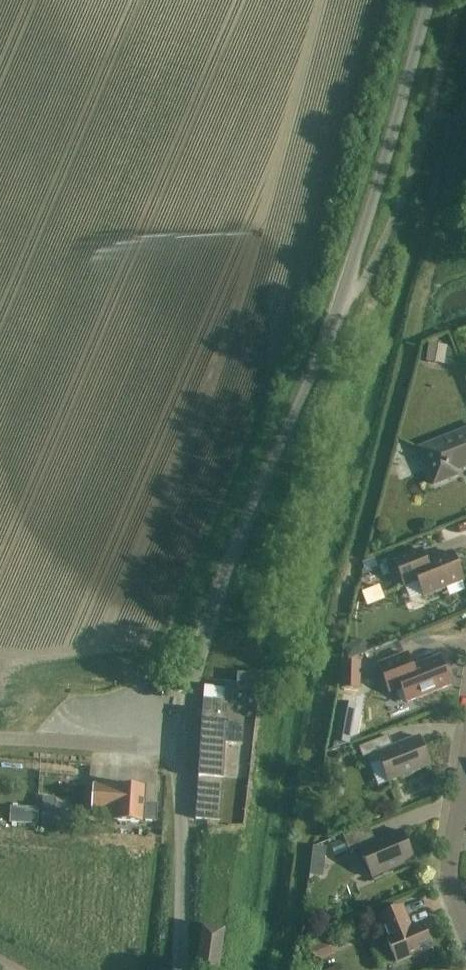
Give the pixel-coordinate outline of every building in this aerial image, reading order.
[(431,343),(427,362),(441,365),(444,345),(431,343)] [(457,475),(456,471),(465,467),(465,430),(419,449),(433,485),(457,475)] [(416,441),(407,443),(412,463),(421,460),(416,441)] [(421,549),(394,560),(404,586),(418,581),(424,596),(463,581),(452,552),(426,562),(421,549)] [(387,688),(399,683),(407,702),(451,685),(439,656),(411,667),(406,653),(378,664),(387,688)] [(360,689),(360,662),(342,662),(341,688),(360,689)] [(227,721),(228,715),(228,700),(229,700),(229,688),(204,686),(203,698),(196,818),(220,820),(222,780),(221,780),(223,746),(224,746),(225,741),(241,743),(242,723),(227,721)] [(336,702),(328,752),(345,745),(349,746),(356,706),(336,702)] [(363,759),(377,753),(388,782),(430,766),(418,736),(392,747),(388,735),(358,747),(363,759)] [(325,758),(324,765),(334,767),(335,759),(325,758)] [(92,784),(91,812),(115,813),(115,821),(142,823),(142,821),(156,822),(157,805),(143,804),(144,787),(92,784)] [(41,798),(40,825),(65,826),(66,809),(54,809),(55,798),(41,798)] [(37,823),(38,803),(23,802),(22,807),(10,806),(9,821),(37,823)] [(369,826),(343,837),(349,852),(359,848),(372,878),(413,861),(401,830),(375,841),(369,826)] [(388,938),(386,939),(395,962),(431,947),(422,924),(410,929),(401,907),(379,916),(388,938)] [(220,930),(203,928),(197,969),(217,969),(223,931),(220,930)] [(315,960),(332,953),(327,941),(310,948),(315,960)]
